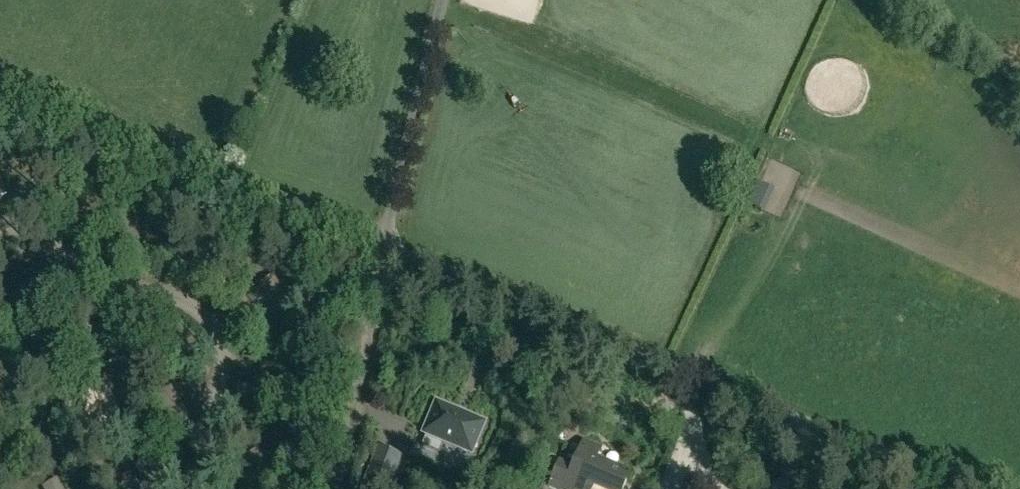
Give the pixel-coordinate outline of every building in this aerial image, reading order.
[(287,322),(300,313),(275,276),(261,285),(287,322)] [(171,388),(157,397),(181,435),(195,426),(171,388)] [(485,422),(433,400),(420,434),(471,455),(485,422)] [(0,405),(0,438),(10,434),(0,405)] [(549,484),(560,488),(583,488),(586,482),(604,488),(623,488),(629,475),(596,462),(601,449),(584,443),(575,467),(558,461),(549,484)] [(379,447),(363,487),(369,488),(390,488),(403,456),(379,447)] [(58,480),(44,488),(63,488),(58,480)]
